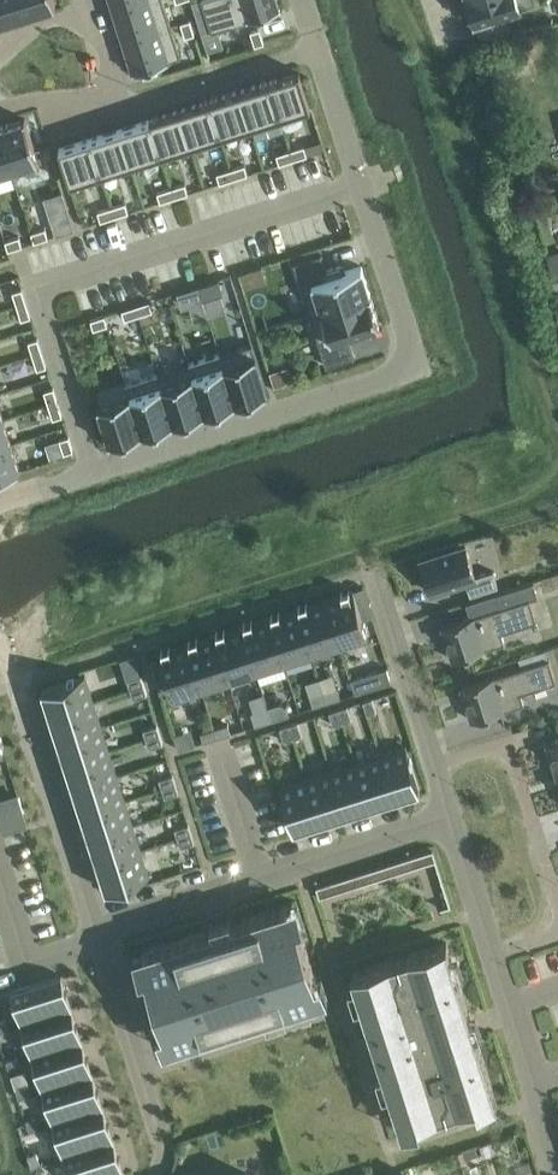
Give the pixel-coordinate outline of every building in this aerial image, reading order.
[(29,13),(25,0),(0,0),(0,7),(4,21),(29,13)] [(29,13),(55,5),(54,0),(25,0),(29,13)] [(146,0),(110,0),(113,11),(146,0)] [(163,0),(146,0),(113,11),(123,41),(171,25),(163,0)] [(191,1),(196,16),(196,17),(200,28),(201,31),(210,28),(211,31),(218,29),(275,11),(280,9),(277,0),(194,0),(193,0),(193,1),(191,1)] [(475,20),(519,6),(518,0),(469,0),(475,20)] [(180,22),(185,36),(194,33),(190,19),(180,22)] [(181,56),(171,25),(123,41),(133,71),(181,56)] [(250,30),(254,44),(264,41),(259,28),(250,30)] [(299,71),(269,80),(280,115),(310,106),(299,71)] [(269,80),(239,90),(250,125),(280,115),(269,80)] [(250,125),(239,90),(209,99),(220,135),(250,125)] [(209,99),(179,109),(190,144),(220,135),(209,99)] [(190,144),(179,109),(149,119),(160,154),(190,144)] [(9,169),(11,174),(40,165),(25,118),(0,126),(0,135),(11,168),(9,169)] [(149,119),(119,128),(130,163),(160,154),(149,119)] [(119,128),(89,138),(100,172),(130,163),(119,128)] [(9,169),(11,168),(0,135),(0,172),(9,169)] [(69,182),(100,172),(89,138),(58,147),(69,182)] [(304,145),(290,149),(293,158),(307,154),(304,145)] [(293,158),(290,149),(276,154),(279,163),(293,158)] [(244,164),(230,168),(233,177),(247,173),(244,164)] [(233,177),(230,168),(216,173),(219,182),(233,177)] [(185,183),(171,187),(174,196),(187,192),(185,183)] [(174,196),(171,187),(157,192),(160,201),(174,196)] [(114,214),(114,215),(128,211),(125,202),(111,206),(114,214)] [(100,218),(114,214),(111,206),(98,210),(100,218)] [(70,214),(53,220),(57,234),(74,228),(70,214)] [(45,227),(31,232),(34,241),(48,237),(45,227)] [(22,245),(19,236),(5,240),(8,249),(22,245)] [(554,277),(557,275),(557,249),(546,252),(554,277)] [(320,253),(293,262),(310,314),(370,294),(361,266),(353,268),(341,272),(338,264),(325,268),(323,260),(320,253)] [(218,278),(198,285),(202,299),(223,292),(218,278)] [(202,299),(198,285),(178,291),(183,305),(202,299)] [(12,291),(16,305),(26,302),(21,288),(12,291)] [(379,323),(370,294),(310,314),(326,365),(353,356),(348,340),(363,335),(361,329),(379,323)] [(149,300),(135,305),(138,314),(152,310),(149,300)] [(172,300),(158,301),(160,322),(174,321),(172,300)] [(26,302),(16,305),(21,319),(30,316),(26,302)] [(138,314),(135,305),(122,309),(124,318),(138,314)] [(104,315),(90,319),(93,328),(107,324),(104,315)] [(28,341),(32,355),(41,352),(37,338),(28,341)] [(252,343),(220,353),(235,402),(267,391),(252,343)] [(41,352),(32,355),(37,368),(46,365),(41,352)] [(235,402),(220,353),(188,363),(204,412),(235,402)] [(188,363),(157,373),(173,422),(204,412),(188,363)] [(173,422),(157,373),(125,383),(128,394),(129,394),(141,431),(173,422)] [(48,404),(57,401),(53,387),(44,390),(48,404)] [(129,394),(128,394),(97,404),(109,442),(141,431),(129,394)] [(62,415),(57,401),(48,404),(52,418),(62,415)] [(0,419),(0,447),(11,443),(3,418),(0,419)] [(73,450),(68,436),(59,438),(63,452),(73,450)] [(0,447),(0,475),(2,474),(19,469),(11,443),(0,447)] [(475,575),(466,545),(421,559),(431,592),(465,581),(469,594),(496,586),(491,570),(475,575)] [(529,599),(538,596),(533,581),(496,593),(500,606),(441,625),(452,659),(485,648),(485,647),(504,641),(501,631),(536,620),(529,599)] [(324,599),(338,642),(367,633),(353,589),(324,599)] [(324,599),(297,607),(310,651),(338,642),(324,599)] [(283,660),(310,651),(297,607),(269,616),(283,660)] [(269,616),(242,625),(255,668),(283,660),(269,616)] [(228,677),(255,668),(242,625),(214,634),(228,677)] [(200,686),(228,677),(214,634),(186,642),(200,686)] [(172,695),(200,686),(186,642),(158,651),(172,695)] [(522,668),(460,686),(470,720),(504,710),(504,709),(523,703),(520,694),(557,683),(550,660),(549,660),(546,651),(519,659),(522,668)] [(355,692),(391,681),(387,668),(351,679),(355,692)] [(49,714),(93,700),(85,675),(41,689),(49,714)] [(130,689),(144,685),(141,675),(127,680),(130,689)] [(133,698),(147,694),(144,685),(130,689),(133,698)] [(324,694),(327,702),(340,697),(338,690),(324,694)] [(324,694),(310,699),(313,706),(327,702),(324,694)] [(376,711),(372,698),(363,700),(367,714),(376,711)] [(49,714),(57,739),(101,725),(93,700),(49,714)] [(286,706),(279,702),(268,706),(272,719),(289,714),(286,706)] [(347,705),(338,708),(342,722),(351,719),(347,705)] [(271,719),(267,706),(250,711),(255,725),(271,719)] [(333,725),(342,722),(338,708),(329,711),(333,725)] [(288,724),(293,738),(302,735),(297,721),(288,724)] [(288,724),(279,727),(284,741),(293,738),(288,724)] [(109,750),(101,725),(57,739),(65,764),(109,750)] [(159,734),(157,725),(143,729),(146,739),(159,734)] [(214,729),(217,737),(230,732),(228,725),(214,729)] [(214,729),(200,734),(203,741),(217,737),(214,729)] [(162,743),(159,734),(146,739),(149,748),(162,743)] [(556,775),(557,774),(557,739),(546,743),(556,775)] [(406,745),(380,754),(394,797),(419,789),(406,745)] [(116,775),(117,775),(109,750),(65,764),(73,789),(116,775)] [(380,754),(355,762),(369,805),(394,797),(380,754)] [(344,813),(369,805),(355,762),(330,769),(330,772),(344,813)] [(330,769),(305,777),(306,780),(319,821),(344,813),(330,772),(330,769)] [(162,788),(175,784),(172,774),(159,779),(162,788)] [(116,775),(73,789),(81,814),(125,800),(117,775),(116,775)] [(293,829),(319,821),(306,780),(305,777),(279,786),(293,829)] [(175,784),(162,788),(165,797),(178,793),(175,784)] [(1,797),(11,829),(27,824),(17,792),(1,797)] [(89,839),(133,825),(132,824),(125,800),(81,814),(88,838),(89,839)] [(191,833),(188,824),(174,828),(177,838),(191,833)] [(89,839),(97,864),(141,850),(140,850),(133,825),(89,839)] [(191,833),(177,838),(180,847),(194,842),(191,833)] [(413,855),(416,866),(435,859),(436,859),(433,849),(413,855)] [(149,875),(141,850),(97,864),(105,890),(149,875)] [(413,855),(394,861),(397,872),(416,866),(413,855)] [(391,874),(397,872),(394,861),(374,868),(378,878),(391,874)] [(355,874),(358,884),(366,882),(378,878),(374,868),(355,874)] [(355,874),(335,880),(339,890),(341,890),(358,884),(355,874)] [(316,886),(319,896),(339,890),(335,880),(316,886)] [(284,1010),(285,1010),(317,999),(311,981),(316,980),(297,921),(293,922),(287,904),(143,950),(149,968),(144,970),(163,1028),(167,1027),(173,1045),(228,1028),(267,1015),(264,1007),(281,1002),(284,1010)] [(396,1085),(388,1088),(398,1121),(416,1115),(418,1120),(476,1101),(475,1097),(493,1091),(457,977),(452,978),(447,961),(452,959),(446,942),(351,973),(354,983),(359,982),(364,999),(360,1000),(382,1071),(391,1068),(396,1085)] [(10,991),(21,1025),(72,1009),(61,977),(61,975),(10,991)] [(82,1042),(72,1009),(21,1025),(32,1058),(82,1042)] [(82,1042),(32,1058),(42,1092),(93,1075),(83,1044),(82,1042)] [(16,1056),(5,1059),(7,1066),(18,1063),(16,1056)] [(42,1092),(53,1125),(104,1109),(94,1077),(93,1075),(42,1092)] [(18,1099),(29,1096),(25,1085),(15,1089),(18,1099)] [(53,1125),(64,1158),(114,1142),(104,1109),(53,1125)] [(25,1119),(29,1132),(40,1129),(35,1116),(25,1119)] [(114,1142),(64,1158),(69,1174),(125,1174),(115,1142),(114,1142)] [(40,1155),(29,1158),(32,1167),(43,1164),(40,1155)]
